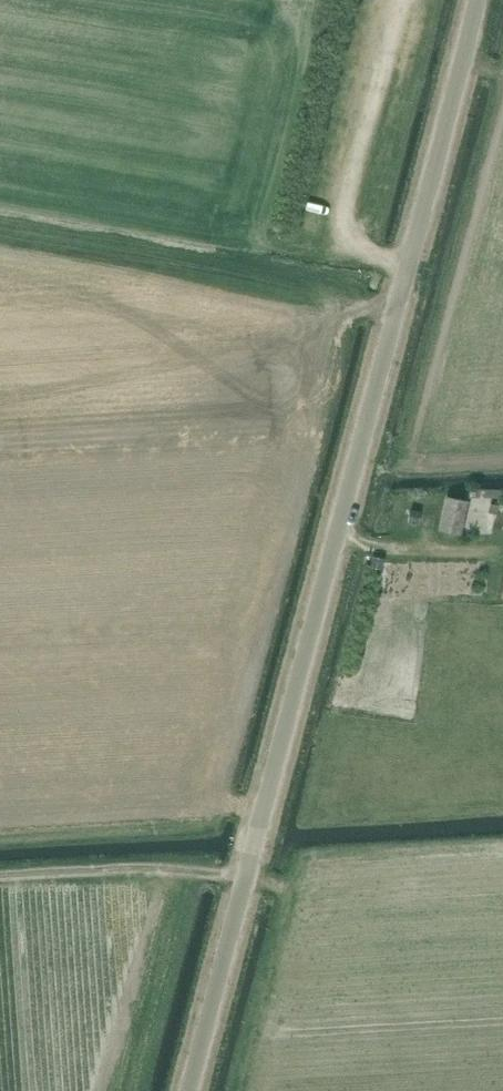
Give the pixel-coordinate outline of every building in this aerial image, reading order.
[(447,498),(439,533),(463,538),(471,503),(447,498)] [(411,509),(409,522),(418,524),(420,511),(411,509)]
